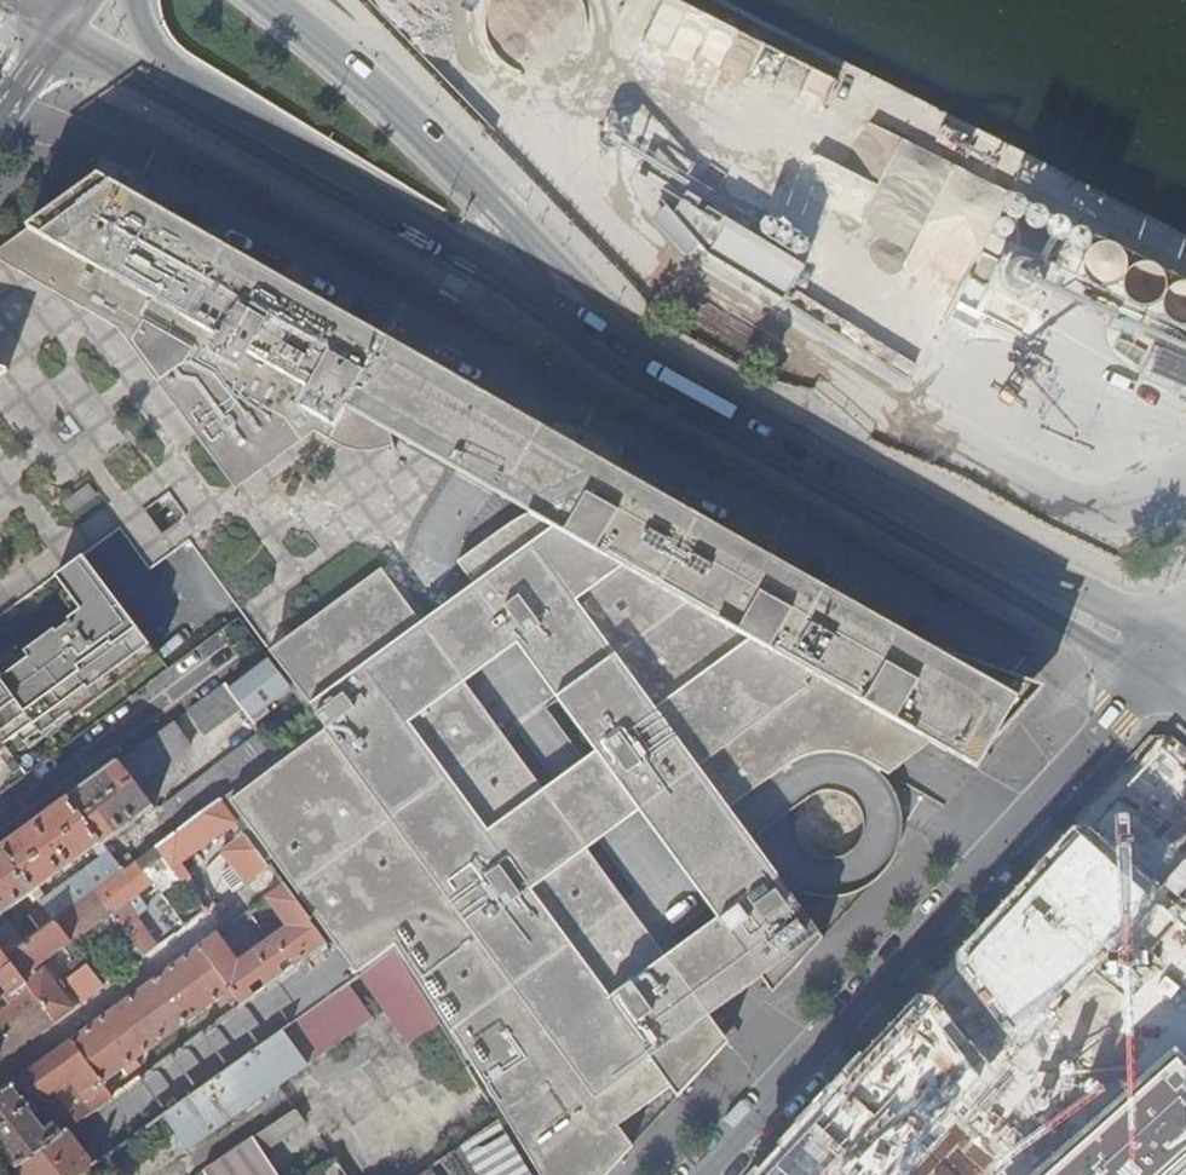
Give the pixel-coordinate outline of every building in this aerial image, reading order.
[(99,177),(87,170),(8,233),(14,239),(27,229),(99,177)] [(1029,685),(920,642),(511,412),(99,177),(27,229),(49,241),(31,275),(136,333),(132,342),(237,483),(313,426),(339,441),(343,433),(357,437),(376,437),(388,434),(470,480),(530,514),(931,741),(979,768),(993,743),(1041,696),(1035,691),(1029,685)] [(666,228),(711,254),(726,227),(730,220),(686,193),(666,228)] [(726,227),(711,254),(789,292),(798,261),(726,227)] [(14,239),(2,248),(0,250),(0,258),(31,275),(49,241),(27,229),(14,239)] [(1106,243),(1093,272),(1111,280),(1102,301),(1164,328),(1166,322),(1185,331),(1185,277),(1106,243)] [(57,577),(81,610),(68,620),(70,623),(56,633),(54,630),(0,670),(0,745),(5,752),(10,758),(68,716),(71,719),(157,657),(83,558),(120,531),(151,572),(192,542),(273,651),(383,570),(421,622),(474,583),(459,562),(501,531),(530,514),(470,480),(388,434),(376,437),(357,437),(343,433),(339,441),(313,426),(237,483),(132,342),(136,333),(31,275),(0,258),(0,371),(7,374),(0,378),(0,618),(57,577)] [(1185,385),(1185,353),(1148,354),(1149,386),(1185,385)] [(804,755),(821,751),(837,751),(855,755),(891,775),(931,742),(530,514),(500,531),(459,562),(474,584),(454,598),(421,622),(383,570),(273,651),(317,713),(316,714),(327,728),(229,800),(358,972),(397,944),(452,1033),(453,1032),(541,1174),(605,1174),(634,1144),(619,1123),(670,1086),(678,1096),(729,1042),(709,1014),(733,996),(761,977),(773,994),(825,937),(729,806),(790,763),(804,755)] [(243,710),(225,685),(188,712),(206,736),(243,710)] [(194,745),(176,721),(69,800),(101,843),(104,847),(154,809),(138,786),(194,745)] [(279,757),(262,734),(214,770),(232,793),(279,757)] [(1185,931),(1185,775),(1162,754),(960,952),(957,972),(1020,1050),(1135,939),(1151,952),(1176,923),(1185,931)] [(232,793),(214,770),(164,807),(178,824),(174,828),(178,833),(220,801),(232,793)] [(101,843),(69,800),(1,850),(33,893),(101,843)] [(220,801),(178,833),(137,863),(152,883),(161,894),(188,874),(181,864),(230,828),(237,836),(243,832),(220,801)] [(267,866),(246,836),(228,850),(249,880),(267,866)] [(54,1023),(72,1009),(40,966),(64,949),(70,956),(77,951),(72,944),(55,922),(23,944),(1,916),(33,893),(1,850),(0,851),(0,951),(54,1023)] [(96,893),(123,873),(107,851),(100,856),(103,861),(43,906),(55,922),(96,893)] [(152,883),(137,863),(123,873),(96,893),(135,949),(142,958),(155,948),(123,906),(152,883)] [(325,944),(282,886),(265,898),(286,927),(239,962),(217,934),(200,946),(231,989),(242,1005),(259,992),(255,986),(250,990),(247,986),(259,978),(266,987),(325,944)] [(135,949),(96,893),(55,922),(72,944),(94,927),(103,921),(106,927),(128,955),(135,949)] [(176,914),(166,902),(154,912),(163,924),(176,914)] [(103,921),(94,927),(98,933),(106,927),(103,921)] [(231,989),(200,946),(71,1041),(106,1090),(112,1086),(108,1080),(231,989)] [(54,1023),(0,951),(0,984),(7,994),(0,999),(0,1063),(54,1023)] [(84,1000),(104,986),(88,965),(67,979),(84,1000)] [(981,1086),(987,1063),(936,1000),(917,1000),(757,1174),(906,1174),(981,1086)] [(283,1030),(165,1115),(188,1148),(307,1064),(283,1030)] [(15,1169),(68,1130),(112,1099),(106,1090),(71,1041),(0,1093),(0,1149),(15,1169)] [(1039,1174),(1185,1174),(1185,1064),(1175,1051),(1039,1174)] [(498,1118),(429,1168),(433,1174),(533,1174),(498,1118)] [(15,1169),(20,1174),(82,1174),(116,1150),(108,1139),(85,1156),(68,1130),(15,1169)] [(255,1136),(197,1174),(280,1174),(255,1136)]
